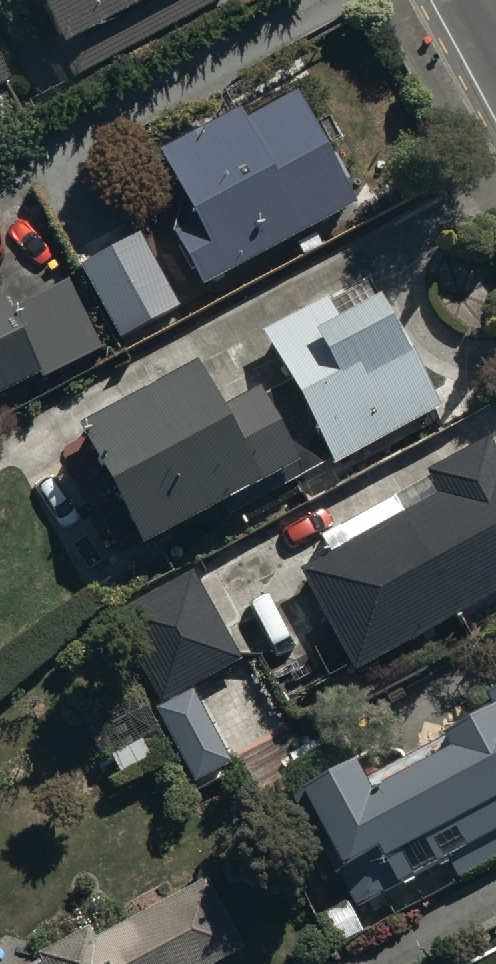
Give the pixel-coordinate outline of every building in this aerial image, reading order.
[(73,69),(208,0),(38,0),(73,69)] [(10,69),(0,50),(0,74),(10,69)] [(238,92),(157,137),(193,201),(169,213),(204,275),(354,191),(290,77),(244,103),(238,92)] [(86,236),(127,316),(178,290),(137,210),(86,236)] [(230,507),(332,452),(443,390),(374,267),(332,291),(328,284),(260,321),(277,351),(219,383),(193,337),(79,401),(142,524),(219,485),(230,507)] [(39,363),(41,366),(100,337),(66,269),(12,296),(0,273),(0,382),(39,363)] [(331,542),(299,559),(353,657),(495,578),(495,441),(488,426),(428,459),(440,481),(404,501),(397,488),(324,529),(331,542)] [(239,646),(190,559),(113,603),(162,689),(239,646)] [(307,766),(351,851),(336,859),(357,896),(405,869),(446,846),(460,871),(495,851),(495,674),(490,677),(493,684),(446,710),(453,723),(375,766),(359,738),(307,766)] [(190,683),(157,698),(191,771),(224,756),(190,683)] [(241,936),(204,868),(94,928),(87,917),(36,945),(47,963),(190,963),(241,936)]
